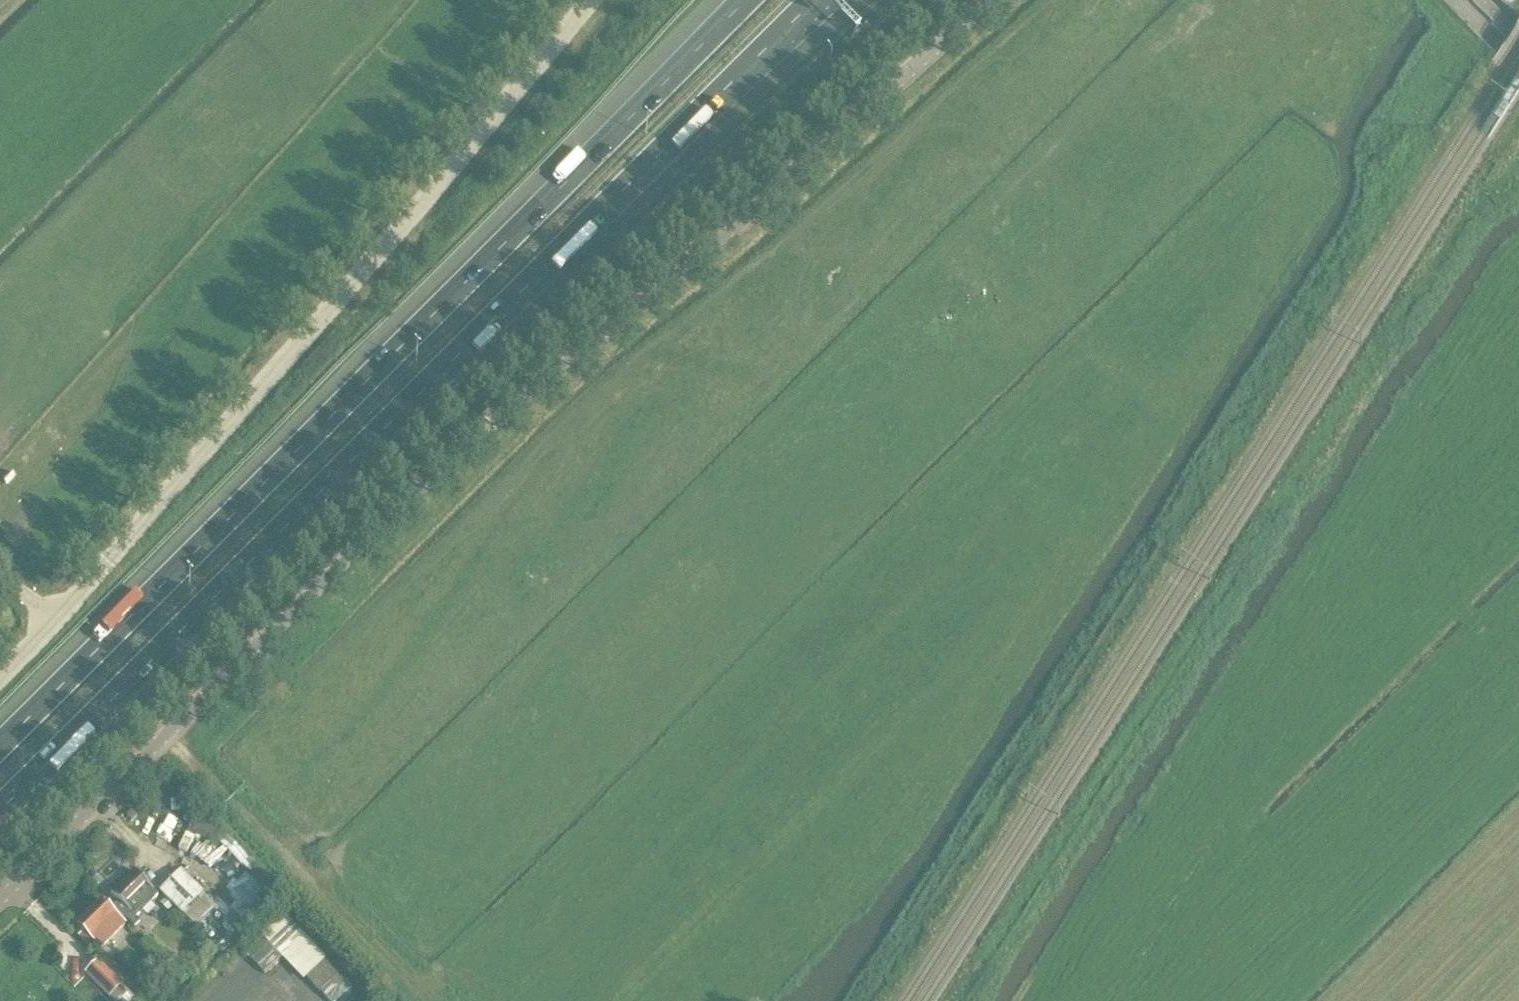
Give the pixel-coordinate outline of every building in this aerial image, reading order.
[(197,821),(194,835),(215,840),(218,826),(197,821)] [(252,916),(278,890),(257,869),(231,896),(252,916)] [(112,893),(119,900),(114,905),(135,927),(141,921),(137,918),(159,896),(134,870),(112,893)] [(204,892),(182,870),(160,892),(166,898),(183,914),(204,892)] [(174,905),(166,898),(160,903),(168,911),(174,905)] [(92,949),(96,945),(100,949),(126,924),(102,900),(77,925),(83,932),(79,936),(92,949)] [(86,974),(109,998),(123,985),(100,961),(86,974)]
